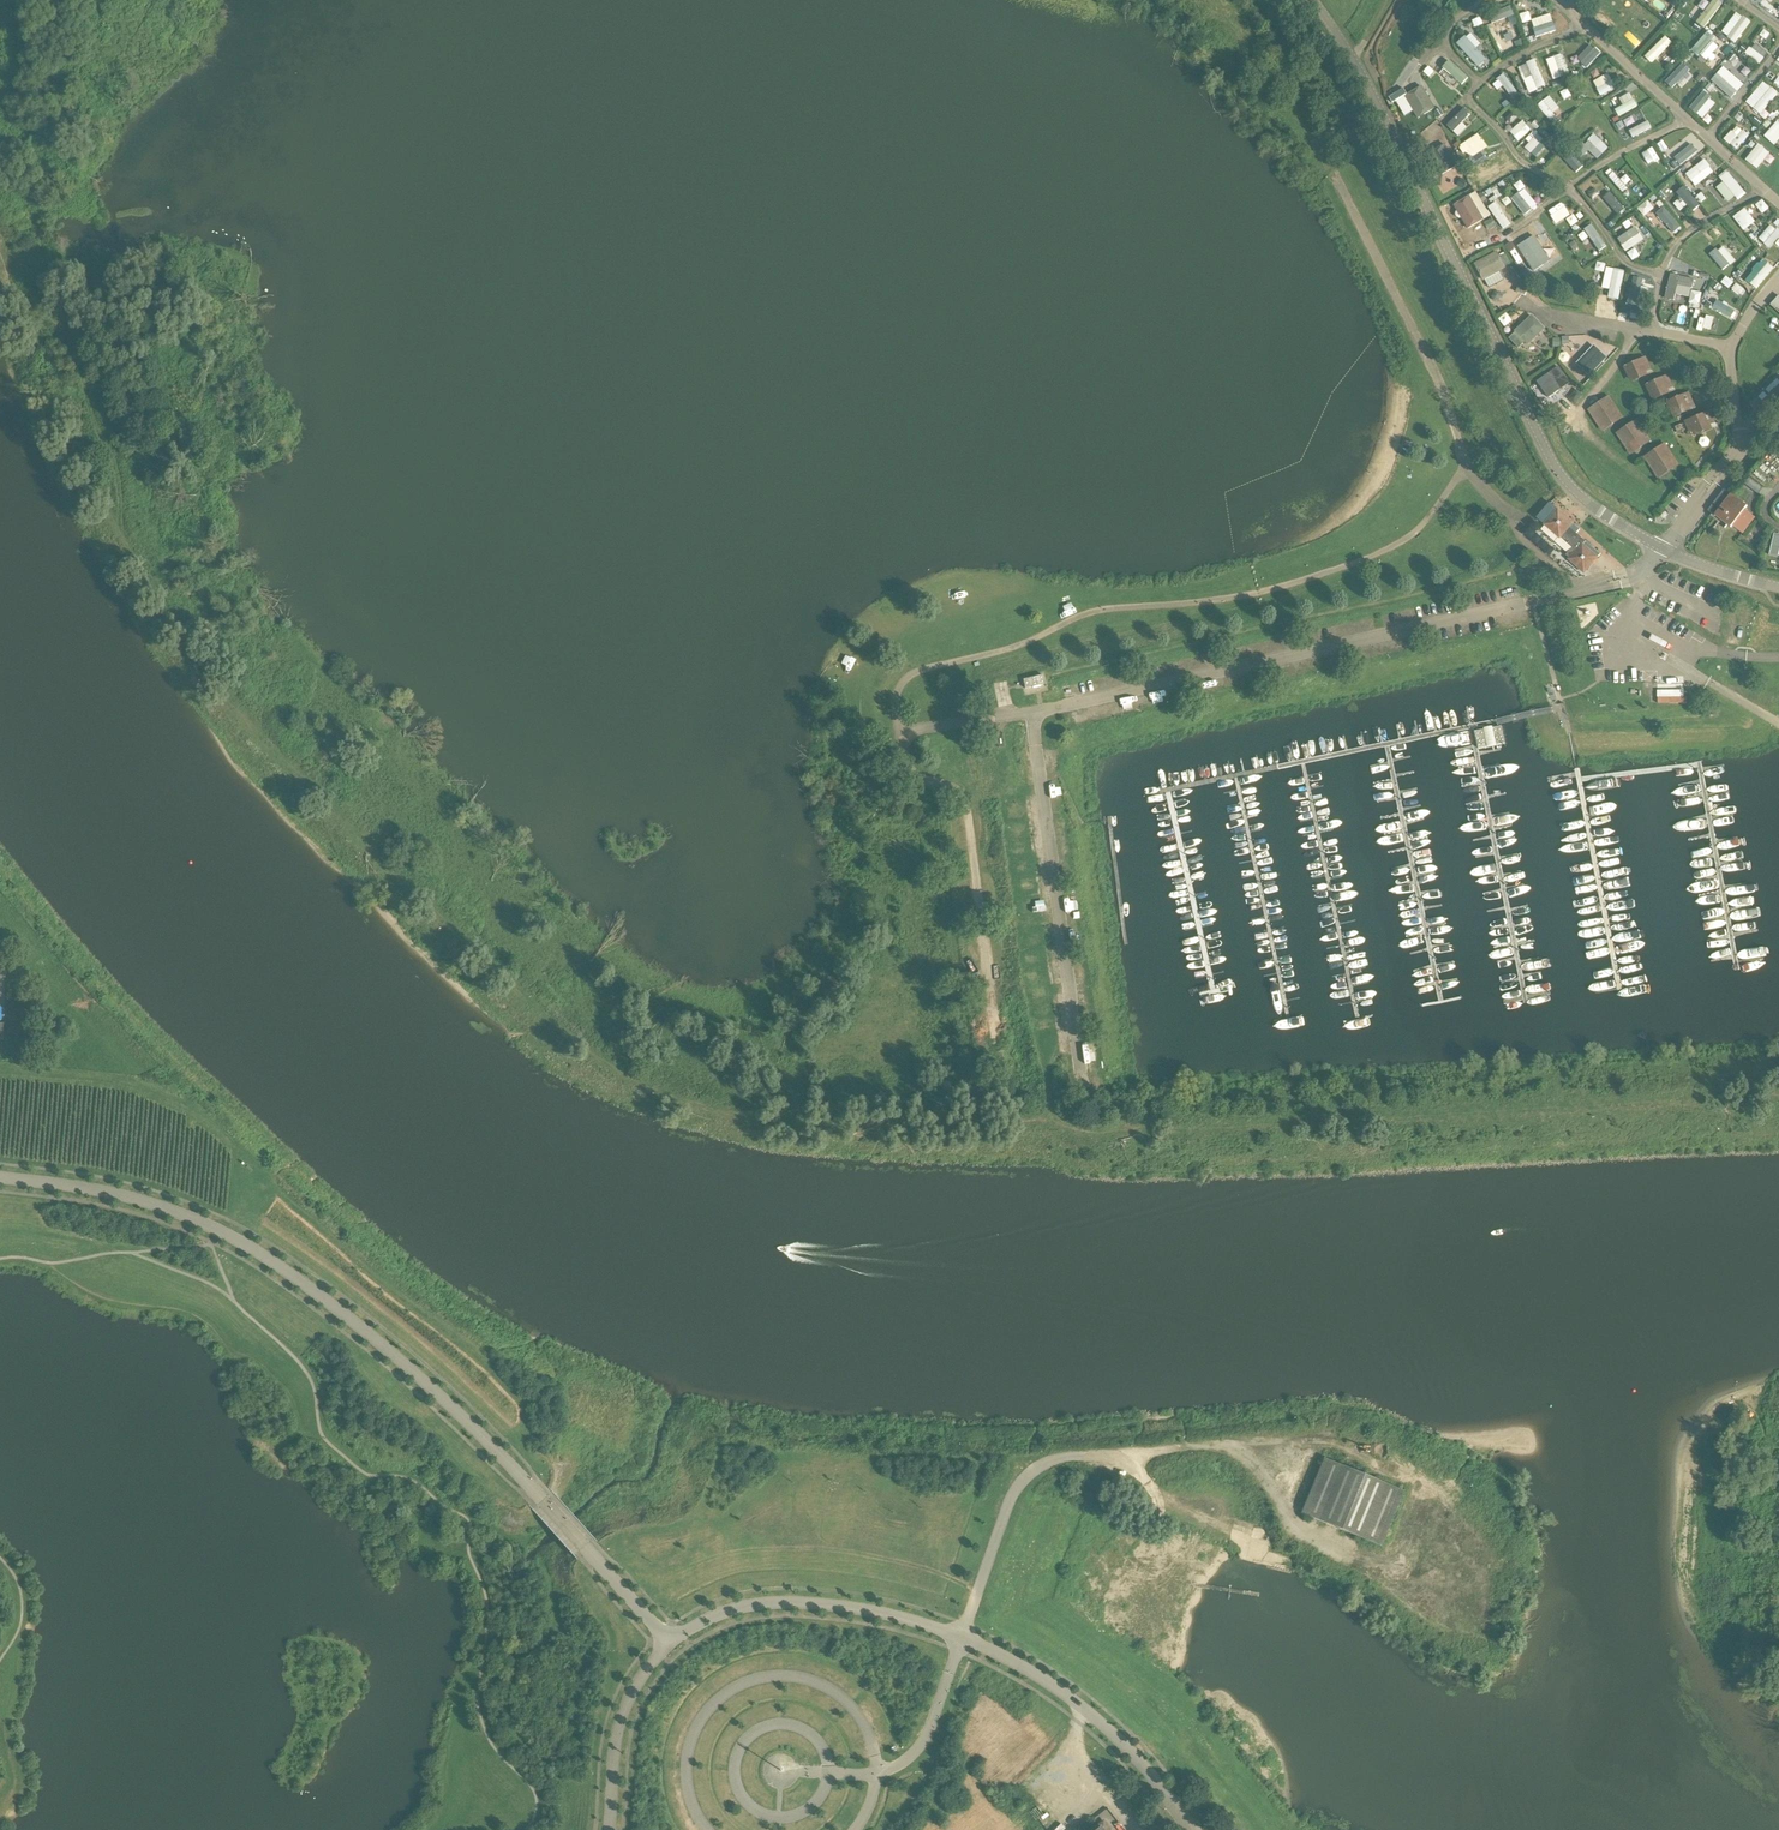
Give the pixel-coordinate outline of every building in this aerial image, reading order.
[(1721,0),(1709,0),(1703,10),(1712,15),(1721,0)] [(1778,0),(1766,0),(1769,2),(1766,9),(1778,16),(1778,0)] [(1511,6),(1485,17),(1500,50),(1518,42),(1512,28),(1519,25),(1511,6)] [(1523,22),(1531,20),(1529,11),(1520,14),(1523,22)] [(1721,33),(1735,43),(1751,21),(1737,11),(1721,33)] [(1531,19),(1536,37),(1557,31),(1552,13),(1531,19)] [(1625,36),(1637,46),(1644,38),(1631,27),(1625,36)] [(1766,39),(1771,33),(1764,28),(1760,35),(1766,39)] [(1471,32),(1457,44),(1479,67),(1488,59),(1477,48),(1482,44),(1471,32)] [(1759,64),(1768,53),(1755,42),(1745,53),(1759,64)] [(1572,60),(1575,63),(1578,61),(1585,69),(1601,54),(1591,43),(1572,60)] [(1649,52),(1659,62),(1668,53),(1659,43),(1649,52)] [(1553,79),(1568,74),(1562,53),(1546,58),(1553,79)] [(1448,80),(1452,75),(1463,85),(1470,77),(1450,60),(1439,72),(1448,80)] [(1528,92),(1545,87),(1537,60),(1520,64),(1528,92)] [(1600,95),(1617,87),(1611,72),(1593,80),(1600,95)] [(1731,98),(1738,91),(1718,72),(1711,79),(1731,98)] [(1489,91),(1502,106),(1513,97),(1501,81),(1489,91)] [(1415,111),(1417,116),(1435,108),(1425,86),(1396,99),(1403,116),(1415,111)] [(1753,109),(1761,115),(1778,93),(1770,87),(1753,109)] [(1568,88),(1560,91),(1563,99),(1571,96),(1568,88)] [(1704,119),(1717,101),(1703,91),(1690,109),(1704,119)] [(1614,110),(1618,117),(1638,106),(1631,92),(1620,98),(1623,105),(1614,110)] [(1551,95),(1538,104),(1548,119),(1561,110),(1551,95)] [(1446,124),(1456,134),(1475,116),(1465,106),(1446,124)] [(1507,115),(1511,125),(1527,117),(1522,107),(1507,115)] [(1559,119),(1565,116),(1560,108),(1554,112),(1559,119)] [(1532,136),(1523,146),(1535,158),(1548,143),(1535,131),(1540,125),(1534,120),(1525,130),(1532,136)] [(1625,120),(1617,123),(1624,141),(1632,138),(1625,120)] [(1778,139),(1778,120),(1764,135),(1774,144),(1778,139)] [(1633,137),(1652,128),(1649,121),(1630,129),(1633,137)] [(1744,129),(1738,135),(1732,130),(1724,138),(1735,149),(1749,135),(1744,129)] [(1462,142),(1468,157),(1487,149),(1481,134),(1462,142)] [(1597,158),(1607,149),(1595,135),(1584,144),(1597,158)] [(1677,135),(1662,146),(1675,165),(1691,155),(1677,135)] [(1433,152),(1445,173),(1458,165),(1446,144),(1433,152)] [(1765,160),(1771,164),(1776,158),(1759,144),(1746,159),(1757,169),(1765,160)] [(1473,168),(1480,180),(1506,165),(1500,153),(1473,168)] [(1636,162),(1644,175),(1655,167),(1647,155),(1636,162)] [(1568,156),(1559,163),(1571,177),(1579,170),(1568,156)] [(1695,185),(1715,172),(1706,159),(1686,173),(1695,185)] [(1633,182),(1627,174),(1620,179),(1612,168),(1607,172),(1619,191),(1633,182)] [(1723,182),(1717,187),(1728,202),(1736,196),(1739,200),(1747,194),(1728,169),(1719,176),(1723,182)] [(1526,214),(1538,204),(1519,180),(1513,185),(1519,193),(1513,198),(1526,214)] [(1688,205),(1692,211),(1700,206),(1686,186),(1677,192),(1681,198),(1674,203),(1679,211),(1688,205)] [(1595,188),(1588,194),(1596,203),(1603,197),(1595,188)] [(1466,228),(1489,219),(1479,192),(1456,201),(1466,228)] [(1762,199),(1755,205),(1763,214),(1770,207),(1762,199)] [(1647,200),(1638,209),(1645,216),(1654,207),(1647,200)] [(1504,229),(1512,223),(1496,201),(1488,207),(1504,229)] [(1556,224),(1571,215),(1563,202),(1548,211),(1556,224)] [(1662,207),(1655,214),(1675,233),(1682,225),(1662,207)] [(1759,217),(1752,209),(1748,212),(1744,207),(1733,217),(1744,230),(1759,217)] [(1573,214),(1566,219),(1572,226),(1579,221),(1573,214)] [(1626,229),(1637,221),(1633,216),(1622,224),(1626,229)] [(1655,226),(1660,233),(1667,227),(1662,221),(1655,226)] [(1758,238),(1769,248),(1778,238),(1778,230),(1772,223),(1758,238)] [(1626,252),(1644,240),(1635,226),(1617,238),(1626,252)] [(1535,235),(1519,245),(1534,271),(1550,261),(1535,235)] [(1724,245),(1718,250),(1731,265),(1736,260),(1724,245)] [(1635,247),(1627,253),(1633,261),(1641,255),(1635,247)] [(1475,262),(1488,286),(1510,275),(1498,250),(1475,262)] [(1757,290),(1774,267),(1761,258),(1745,281),(1757,290)] [(1620,300),(1625,270),(1606,267),(1602,288),(1610,289),(1608,298),(1620,300)] [(1675,301),(1677,294),(1690,297),(1694,279),(1671,273),(1665,298),(1675,301)] [(1517,291),(1525,294),(1529,284),(1521,281),(1517,291)] [(1627,299),(1638,302),(1642,289),(1630,286),(1627,299)] [(1689,304),(1699,307),(1703,293),(1692,290),(1689,304)] [(1778,296),(1770,305),(1778,313),(1778,296)] [(1733,298),(1717,298),(1718,311),(1734,311),(1733,298)] [(1689,308),(1688,299),(1679,300),(1679,309),(1689,308)] [(1505,326),(1512,321),(1507,313),(1499,319),(1505,326)] [(1525,343),(1528,345),(1546,328),(1533,314),(1508,337),(1519,349),(1525,343)] [(1710,330),(1714,317),(1707,315),(1703,328),(1710,330)] [(1594,344),(1580,363),(1595,374),(1609,355),(1594,344)] [(1641,375),(1639,373),(1648,369),(1644,359),(1627,367),(1632,379),(1641,375)] [(1542,401),(1572,388),(1562,364),(1532,378),(1542,401)] [(1749,401),(1764,417),(1778,402),(1778,376),(1778,374),(1749,401)] [(1661,391),(1670,387),(1666,377),(1648,385),(1654,397),(1662,393),(1661,391)] [(1682,408),(1691,404),(1687,395),(1670,402),(1675,414),(1683,410),(1682,408)] [(1612,424),(1619,419),(1611,406),(1613,405),(1609,398),(1590,410),(1600,427),(1610,421),(1612,424)] [(1696,433),(1704,429),(1703,426),(1712,422),(1708,413),(1690,421),(1696,433)] [(1638,444),(1640,447),(1647,443),(1639,430),(1641,428),(1637,422),(1618,434),(1629,450),(1638,444)] [(1667,453),(1669,452),(1665,445),(1646,458),(1657,474),(1666,468),(1668,471),(1675,466),(1667,453)] [(1752,489),(1761,496),(1763,497),(1769,490),(1758,481),(1752,489)] [(1708,511),(1713,514),(1727,525),(1725,528),(1725,529),(1729,523),(1743,534),(1755,517),(1744,509),(1746,506),(1724,489),(1708,511)] [(1550,505),(1537,520),(1572,549),(1566,556),(1569,558),(1567,559),(1584,573),(1597,558),(1598,558),(1601,554),(1596,550),(1595,550),(1576,533),(1579,529),(1550,505)] [(1778,556),(1778,533),(1774,533),(1770,555),(1778,556)] [(1045,684),(1043,675),(1023,679),(1025,688),(1045,684)] [(1687,703),(1686,690),(1658,690),(1659,704),(1687,703)] [(1033,854),(1031,841),(1013,843),(1015,856),(1033,854)] [(1087,1061),(1100,1059),(1098,1045),(1085,1047),(1087,1061)] [(1404,1492),(1322,1460),(1300,1517),(1381,1550),(1404,1492)] [(1037,1805),(1028,1812),(1034,1821),(1044,1814),(1037,1805)]
